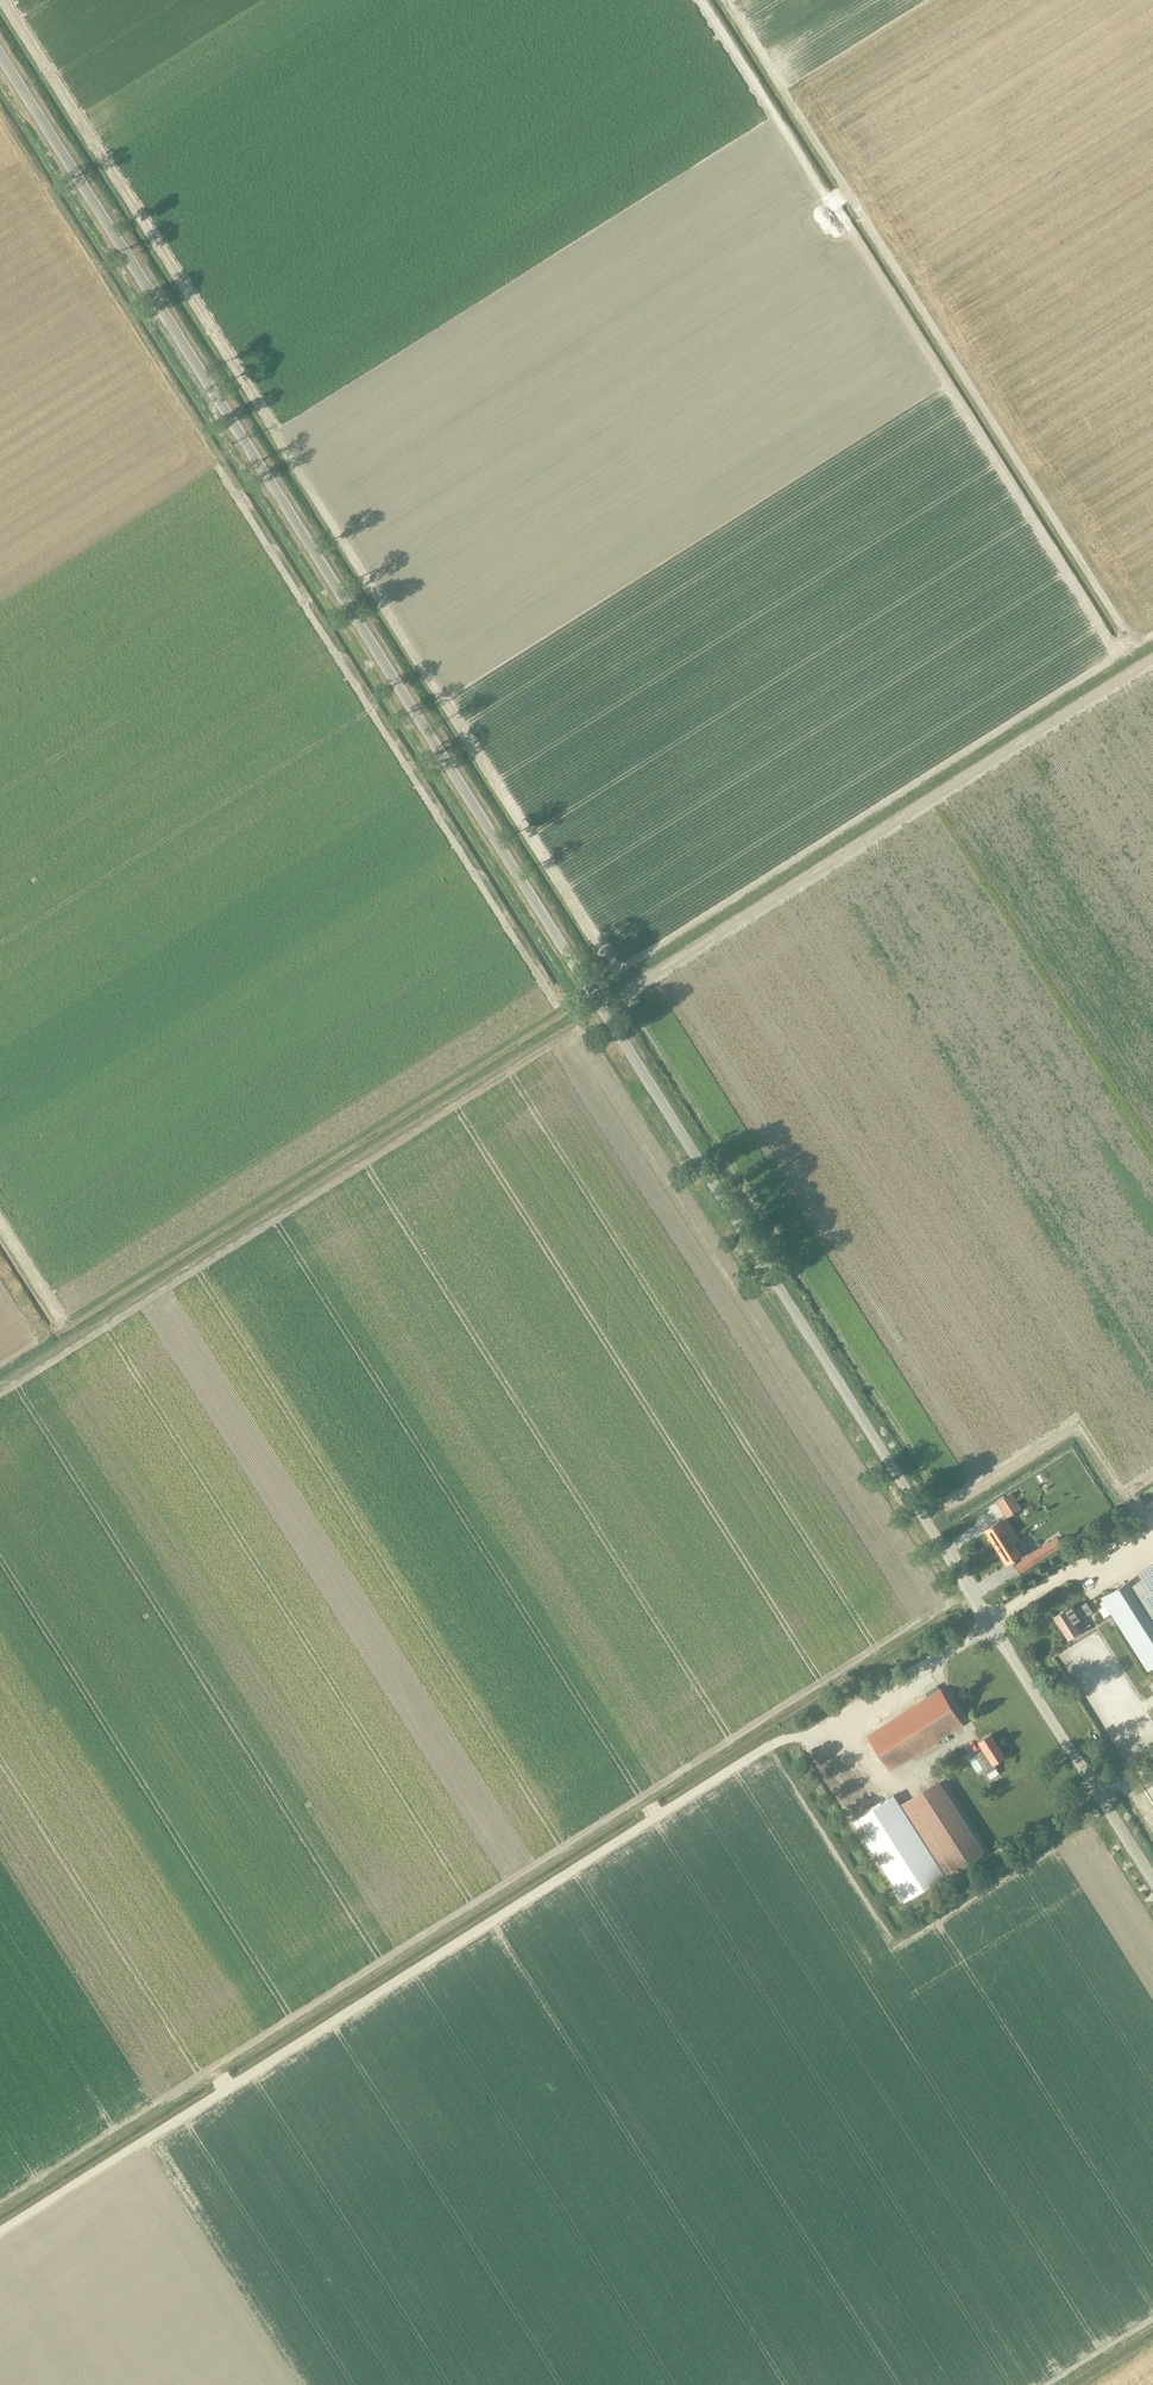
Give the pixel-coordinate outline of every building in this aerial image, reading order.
[(1016,1500),(1002,1509),(1008,1517),(1021,1508),(1016,1500)] [(996,1547),(1017,1534),(1012,1526),(1012,1527),(1006,1518),(1000,1522),(999,1521),(985,1529),(996,1547)] [(1020,1541),(1020,1540),(1016,1535),(1017,1534),(996,1547),(1007,1565),(1021,1556),(1021,1555),(1027,1552),(1026,1551),(1025,1550),(1026,1547),(1023,1543),(1021,1542),(1020,1541)] [(1063,1547),(1058,1538),(1048,1545),(1053,1553),(1063,1547)] [(1034,1564),(1034,1563),(1036,1561),(1033,1555),(1030,1557),(1029,1556),(1015,1565),(1020,1573),(1034,1564)] [(1152,1667),(1152,1565),(1141,1573),(1140,1572),(1140,1573),(1143,1578),(1139,1580),(1137,1576),(1102,1598),(1148,1670),(1152,1667)] [(1084,1586),(1086,1595),(1097,1592),(1094,1583),(1084,1586)] [(1080,1631),(1073,1620),(1090,1609),(1086,1602),(1069,1613),(1066,1609),(1054,1617),(1068,1639),(1080,1631)] [(940,1690),(868,1736),(890,1771),(962,1725),(940,1690)] [(994,1764),(1005,1757),(991,1735),(979,1743),(984,1750),(975,1756),(987,1774),(996,1769),(994,1764)] [(904,1902),(944,1876),(946,1878),(985,1853),(938,1780),(899,1805),(894,1796),(853,1821),(904,1902)]
